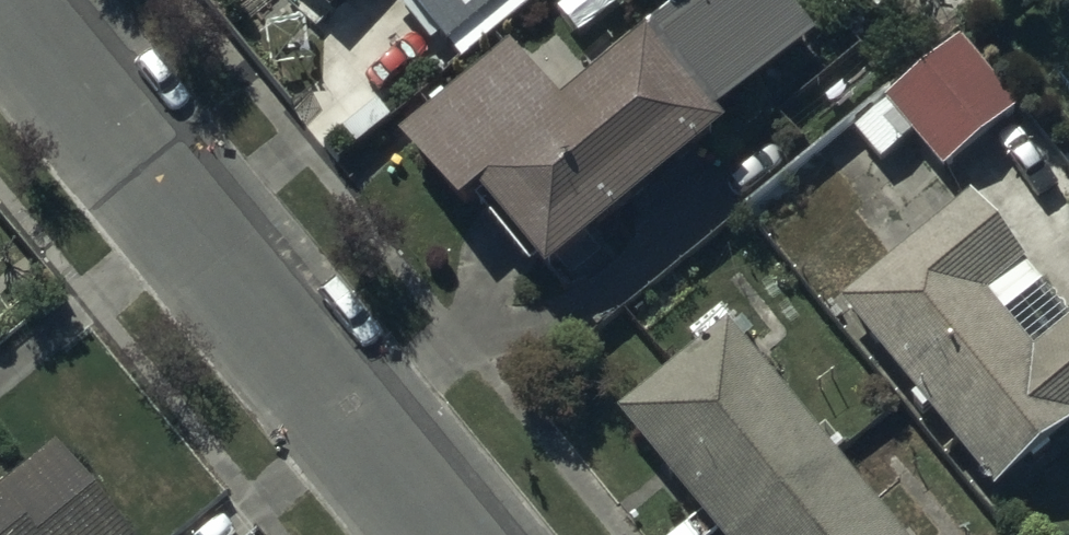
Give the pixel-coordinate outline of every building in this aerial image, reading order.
[(328,17),(344,0),(311,0),(328,17)] [(779,0),(702,0),(561,113),(509,49),(396,139),(458,216),(477,201),(544,285),(726,140),(715,127),(816,46),(779,0)] [(461,64),(542,0),(410,0),(461,64)] [(1019,112),(960,41),(884,103),(887,106),(856,131),(882,162),(879,165),(894,183),(886,190),(899,206),(941,172),(943,174),(1019,112)] [(842,303),(993,496),(1068,436),(1068,322),(973,199),(842,303)] [(618,413),(717,534),(895,534),(725,326),(618,413)] [(55,451),(0,496),(0,534),(126,534),(55,451)]
